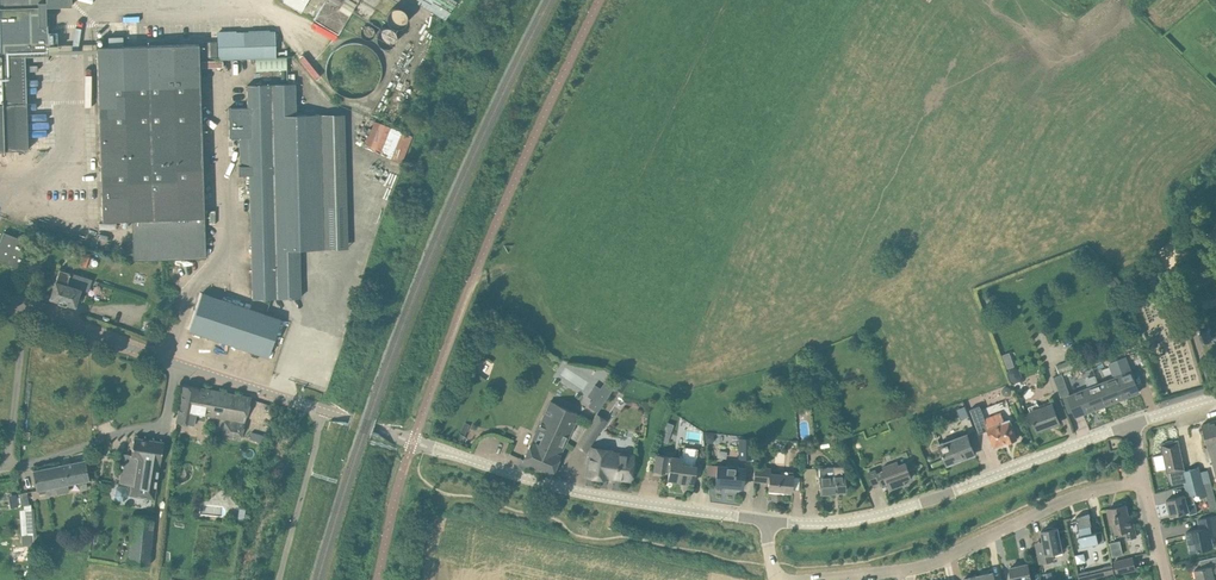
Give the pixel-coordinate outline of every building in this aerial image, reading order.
[(17,150),(15,104),(28,103),(26,56),(49,55),(47,5),(72,4),(72,0),(0,0),(0,150),(17,150)] [(300,11),(307,0),(283,0),(283,1),(300,11)] [(357,0),(329,0),(336,4),(334,9),(347,17),(357,0)] [(454,0),(426,0),(424,4),(443,16),(448,9),(454,0)] [(381,48),(408,22),(391,4),(374,20),(379,25),(368,35),(381,48)] [(218,33),(218,58),(276,57),(275,31),(218,33)] [(134,260),(206,257),(199,43),(97,47),(103,220),(132,219),(134,260)] [(300,249),(324,248),(320,114),(296,115),(295,83),(247,85),(247,107),(228,107),(229,137),(239,137),(239,166),(239,175),(250,175),(253,298),(301,297),(300,249)] [(402,162),(413,136),(375,121),(364,147),(402,162)] [(0,241),(0,260),(20,267),(30,242),(4,232),(0,241)] [(91,254),(77,250),(73,264),(86,269),(91,254)] [(1150,258),(1142,265),(1151,274),(1158,267),(1150,258)] [(92,279),(60,268),(50,297),(59,300),(59,301),(66,303),(66,302),(75,305),(81,289),(88,291),(92,279)] [(202,292),(190,330),(269,356),(281,319),(202,292)] [(1215,311),(1215,309),(1214,310),(1214,311),(1208,313),(1208,311),(1206,312),(1207,313),(1205,314),(1206,315),(1207,319),(1202,320),(1200,320),(1200,322),(1201,322),(1201,324),(1199,324),(1202,335),(1204,335),(1205,338),(1212,336),(1213,341),(1215,341),(1215,342),(1215,311)] [(1010,352),(1003,355),(1008,368),(1014,366),(1010,352)] [(1126,357),(1110,363),(1115,378),(1099,384),(1107,404),(1139,391),(1132,372),(1131,372),(1126,357)] [(1062,398),(1071,395),(1062,373),(1054,376),(1062,398)] [(614,386),(605,381),(588,406),(597,412),(614,386)] [(1076,416),(1107,404),(1099,384),(1068,396),(1076,416)] [(184,385),(177,421),(194,425),(195,418),(205,420),(206,414),(226,417),(225,421),(224,421),(222,434),(223,434),(223,436),(240,439),(252,397),(184,385)] [(572,450),(574,447),(566,441),(579,414),(551,400),(532,442),(531,442),(523,461),(552,474),(557,463),(561,455),(560,455),(564,445),(572,450)] [(1060,423),(1056,411),(1053,404),(1030,412),(1038,431),(1060,423)] [(985,418),(984,416),(980,405),(970,409),(980,433),(989,430),(995,446),(1007,442),(1008,442),(1018,439),(1010,419),(1004,421),(1001,412),(985,418)] [(593,422),(585,434),(593,439),(605,420),(597,415),(596,417),(595,416),(592,421),(593,422)] [(1202,424),(1203,425),(1209,448),(1210,448),(1215,471),(1215,420),(1202,424)] [(674,424),(666,422),(659,439),(667,442),(674,424)] [(252,432),(250,438),(262,441),(264,435),(252,432)] [(975,454),(971,443),(968,435),(940,445),(943,453),(947,464),(957,460),(957,458),(973,452),(974,454),(975,454)] [(164,442),(134,437),(132,454),(125,454),(121,484),(117,488),(116,495),(119,499),(124,500),(128,497),(129,494),(154,498),(160,464),(164,442)] [(739,437),(739,459),(753,459),(753,437),(739,437)] [(1199,493),(1206,492),(1200,467),(1185,470),(1179,440),(1161,443),(1161,446),(1161,448),(1162,448),(1161,450),(1162,451),(1162,453),(1163,453),(1167,473),(1170,472),(1173,485),(1184,482),(1187,495),(1187,496),(1193,494),(1199,493)] [(611,450),(591,447),(587,475),(607,478),(607,476),(630,480),(633,455),(611,452),(611,450)] [(684,458),(671,456),(656,454),(656,458),(654,470),(664,471),(664,470),(669,471),(668,479),(693,483),(696,465),(683,463),(684,458)] [(90,479),(88,471),(86,459),(33,469),(37,490),(45,488),(47,495),(65,491),(63,485),(78,482),(81,491),(89,489),(86,480),(90,479)] [(943,459),(931,464),(934,469),(945,465),(943,459)] [(912,477),(908,466),(906,462),(899,465),(898,461),(883,467),(884,470),(878,473),(876,469),(868,472),(870,476),(874,487),(889,482),(891,489),(906,483),(905,480),(912,477)] [(743,487),(744,475),(745,467),(717,465),(716,484),(726,485),(726,484),(730,484),(730,486),(743,487)] [(821,467),(819,467),(820,493),(832,493),(832,491),(835,490),(835,491),(845,490),(844,474),(843,465),(821,467)] [(793,475),(770,473),(770,467),(755,466),(753,481),(769,482),(768,490),(791,492),(792,480),(793,475)] [(1185,495),(1167,499),(1171,516),(1189,511),(1190,514),(1198,512),(1193,494),(1187,496),(1187,495),(1185,496),(1185,495)] [(1117,507),(1109,508),(1112,523),(1114,522),(1116,532),(1125,530),(1127,538),(1136,536),(1132,514),(1128,515),(1126,505),(1124,505),(1122,503),(1118,504),(1117,507)] [(238,506),(237,519),(244,520),(246,507),(238,506)] [(22,509),(19,509),(21,535),(33,534),(31,508),(31,509),(22,509)] [(1081,546),(1105,541),(1103,531),(1093,533),(1091,526),(1092,526),(1089,514),(1076,516),(1080,535),(1079,535),(1081,546)] [(1203,549),(1214,546),(1213,537),(1215,536),(1215,515),(1210,516),(1198,519),(1201,528),(1187,531),(1191,551),(1203,549)] [(154,518),(143,517),(133,516),(128,562),(150,564),(154,518)] [(1044,541),(1035,542),(1039,563),(1054,560),(1052,553),(1063,550),(1062,549),(1065,548),(1062,538),(1060,538),(1058,527),(1055,528),(1053,527),(1051,527),(1049,527),(1047,527),(1046,529),(1044,530),(1042,530),(1044,541)] [(27,536),(26,536),(21,537),(1,538),(3,563),(29,562),(29,560),(27,536)] [(1110,555),(1121,554),(1120,540),(1108,541),(1110,555)] [(1076,555),(1078,563),(1086,561),(1084,553),(1076,555)] [(1212,566),(1215,565),(1215,564),(1215,556),(1212,557),(1200,560),(1202,568),(1195,569),(1197,579),(1215,579),(1215,575),(1214,575),(1212,566)] [(1117,573),(1124,571),(1136,569),(1133,557),(1114,562),(1117,573)] [(1010,567),(1013,579),(1032,579),(1031,575),(1028,563),(1010,567)] [(1077,573),(1079,579),(1099,579),(1115,576),(1113,565),(1103,567),(1104,571),(1089,575),(1088,571),(1077,573)]
